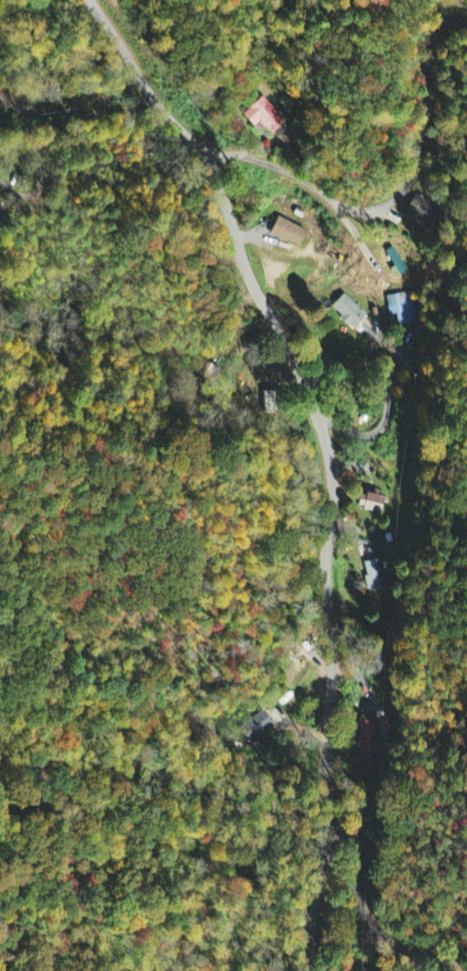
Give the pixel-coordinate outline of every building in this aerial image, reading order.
[(259,123),(273,136),(287,122),(262,98),(243,117),(254,129),(259,123)] [(406,217),(426,224),(433,204),(414,197),(406,217)] [(298,248),(306,229),(277,218),(269,237),(298,248)] [(352,331),(367,316),(344,294),(330,309),(352,331)] [(383,516),(387,500),(355,493),(352,510),(383,516)] [(368,594),(387,589),(380,560),(361,565),(368,594)] [(240,730),(251,745),(274,727),(262,712),(240,730)]
